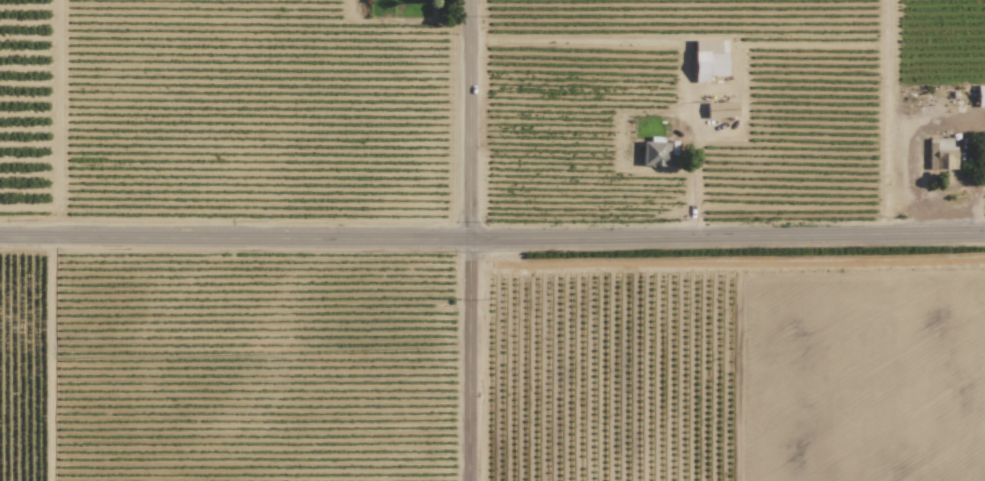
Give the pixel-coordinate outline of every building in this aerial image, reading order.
[(694,41),(694,83),(708,83),(708,76),(727,76),(727,53),(719,53),(719,40),(694,41)] [(977,107),(984,107),(984,85),(977,85),(977,107)] [(928,139),(928,170),(956,169),(955,146),(951,146),(951,138),(928,139)] [(668,142),(642,141),(641,166),(667,166),(668,142)]
